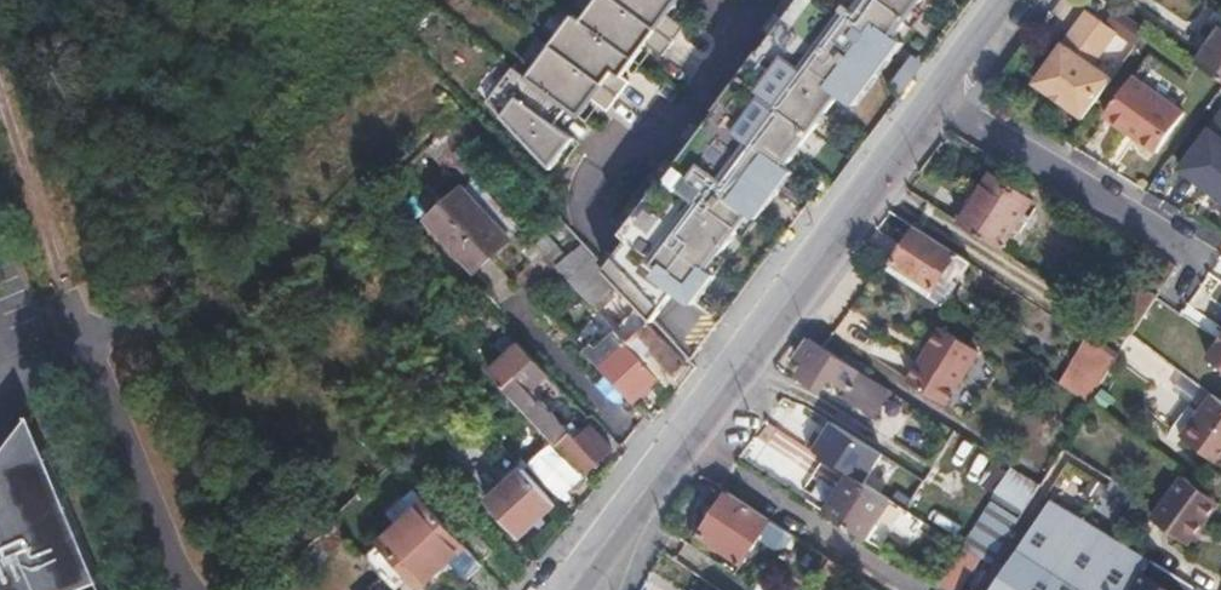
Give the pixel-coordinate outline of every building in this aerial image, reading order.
[(622,0),(592,0),(580,15),(632,55),(655,25),(622,0)] [(655,25),(673,0),(622,0),(655,25)] [(742,67),(744,69),(812,120),(839,87),(855,97),(901,36),(897,25),(914,0),(793,0),(742,67)] [(580,15),(573,10),(523,74),(565,107),(579,115),(591,97),(608,110),(629,81),(619,72),(632,55),(580,15)] [(1065,46),(1056,59),(1091,82),(1105,91),(1112,80),(1095,68),(1090,65),(1098,54),(1102,57),(1119,35),(1089,13),(1073,35),(1079,39),(1070,50),(1065,46)] [(1195,63),(1220,80),(1220,28),(1195,63)] [(1073,35),(1065,46),(1070,50),(1079,39),(1073,35)] [(1095,68),(1102,57),(1098,54),(1090,65),(1095,68)] [(1036,85),(1084,120),(1105,91),(1091,82),(1056,59),(1036,85)] [(523,74),(514,67),(488,99),(549,164),(571,135),(555,120),(565,107),(523,74)] [(611,244),(602,256),(653,310),(665,296),(678,280),(695,295),(717,265),(709,257),(747,208),(759,213),(793,163),(784,156),(812,120),(744,69),(611,244)] [(1184,114),(1133,79),(1118,101),(1106,119),(1157,154),(1170,135),(1184,114)] [(581,140),(590,126),(570,112),(561,125),(581,140)] [(1195,152),(1219,168),(1220,165),(1220,139),(1210,132),(1195,152)] [(438,137),(426,148),(457,181),(469,170),(438,137)] [(1195,152),(1182,170),(1220,198),(1220,165),(1219,168),(1195,152)] [(991,175),(960,223),(1001,249),(1011,235),(1019,240),(1028,225),(1020,220),(1032,202),(991,175)] [(463,190),(429,222),(475,271),(495,254),(509,240),(463,190)] [(893,263),(888,270),(926,295),(954,252),(914,225),(891,261),(893,263)] [(558,271),(543,253),(518,276),(534,294),(558,271)] [(1176,266),(1159,256),(1116,324),(1132,335),(1176,266)] [(1183,310),(1204,333),(1217,322),(1220,326),(1220,308),(1205,290),(1183,310)] [(940,323),(905,378),(945,404),(980,349),(940,323)] [(660,379),(667,386),(687,367),(668,346),(648,325),(627,343),(660,379)] [(822,347),(809,339),(797,359),(844,388),(841,394),(876,415),(892,390),(822,347)] [(1207,359),(1220,368),(1220,339),(1207,359)] [(1094,340),(1066,384),(1089,400),(1117,355),(1094,340)] [(627,343),(601,367),(634,403),(660,379),(627,343)] [(519,344),(489,371),(583,477),(611,451),(591,430),(578,441),(576,441),(540,401),(539,401),(517,377),(525,371),(538,385),(548,376),(519,344)] [(1208,391),(1177,433),(1220,463),(1220,462),(1220,400),(1208,391)] [(28,411),(0,449),(0,589),(105,589),(28,411)] [(882,453),(828,418),(811,445),(864,480),(882,453)] [(559,457),(543,473),(565,494),(580,478),(559,457)] [(538,486),(524,470),(488,502),(519,538),(555,505),(538,486)] [(996,495),(1025,512),(1040,487),(1010,470),(996,495)] [(1219,498),(1181,471),(1151,512),(1188,538),(1219,498)] [(854,476),(828,515),(867,540),(880,521),(909,539),(921,520),(875,489),(854,476)] [(770,520),(729,493),(702,534),(743,562),(770,520)] [(1006,541),(990,564),(985,573),(993,584),(989,589),(1194,589),(1195,587),(1133,550),(1110,536),(1053,501),(1021,550),(1006,541)] [(427,502),(382,543),(407,570),(425,589),(470,549),(462,540),(427,502)] [(471,531),(462,540),(470,549),(482,563),(491,554),(471,531)] [(990,564),(1006,541),(1004,540),(988,563),(990,564)] [(382,543),(365,559),(390,585),(407,570),(382,543)] [(939,589),(940,589),(960,589),(980,558),(964,548),(939,589)] [(793,569),(766,569),(766,589),(793,589),(793,569)] [(326,574),(311,588),(313,589),(340,589),(326,574)]
